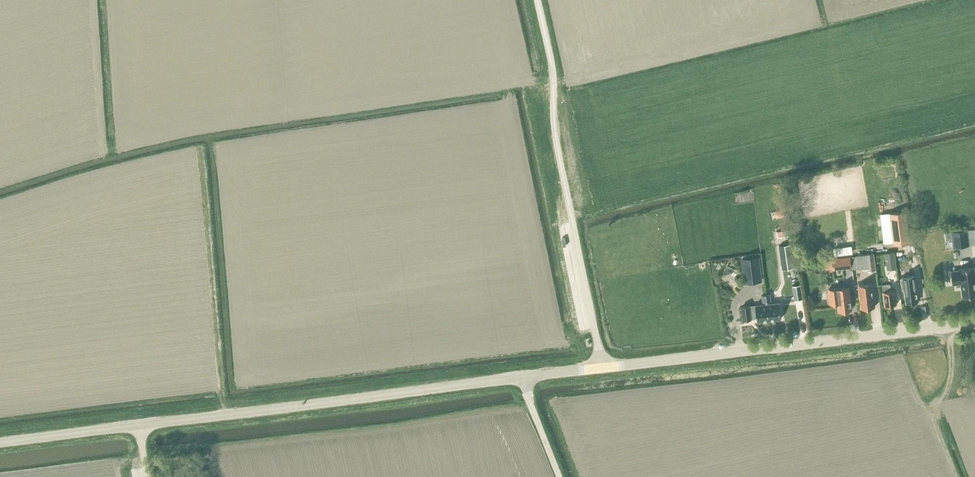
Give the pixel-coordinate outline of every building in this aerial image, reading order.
[(776,218),(785,216),(784,209),(775,211),(776,218)] [(894,244),(909,242),(905,211),(881,215),(885,243),(893,242),(894,244)] [(951,231),(953,247),(969,245),(967,229),(951,231)] [(791,244),(779,246),(782,269),(794,268),(791,244)] [(851,245),(833,247),(834,255),(852,253),(851,245)] [(868,270),(875,269),(873,253),(856,255),(858,268),(868,267),(868,270)] [(887,269),(896,268),(894,253),(885,253),(887,269)] [(759,255),(741,258),(745,283),(762,280),(759,255)] [(833,269),(851,266),(850,257),(832,259),(833,269)] [(724,269),(732,274),(737,267),(729,262),(724,269)] [(974,294),(974,279),(974,268),(951,270),(952,285),(961,283),(962,296),(974,294)] [(907,302),(918,301),(916,286),(915,286),(913,274),(901,275),(903,288),(905,288),(907,302)] [(862,308),(874,307),(872,283),(859,284),(862,308)] [(885,305),(896,304),(894,290),(890,290),(889,283),(882,284),(883,291),(885,305)] [(803,299),(800,285),(792,286),(795,300),(803,299)] [(848,287),(829,289),(830,304),(839,303),(839,311),(851,309),(850,295),(849,295),(848,287)] [(757,321),(769,319),(766,294),(762,295),(763,304),(741,307),(743,319),(751,318),(751,317),(756,316),(757,321)] [(770,294),(766,294),(769,319),(780,318),(779,307),(780,306),(780,303),(779,303),(779,302),(771,303),(770,294)]
